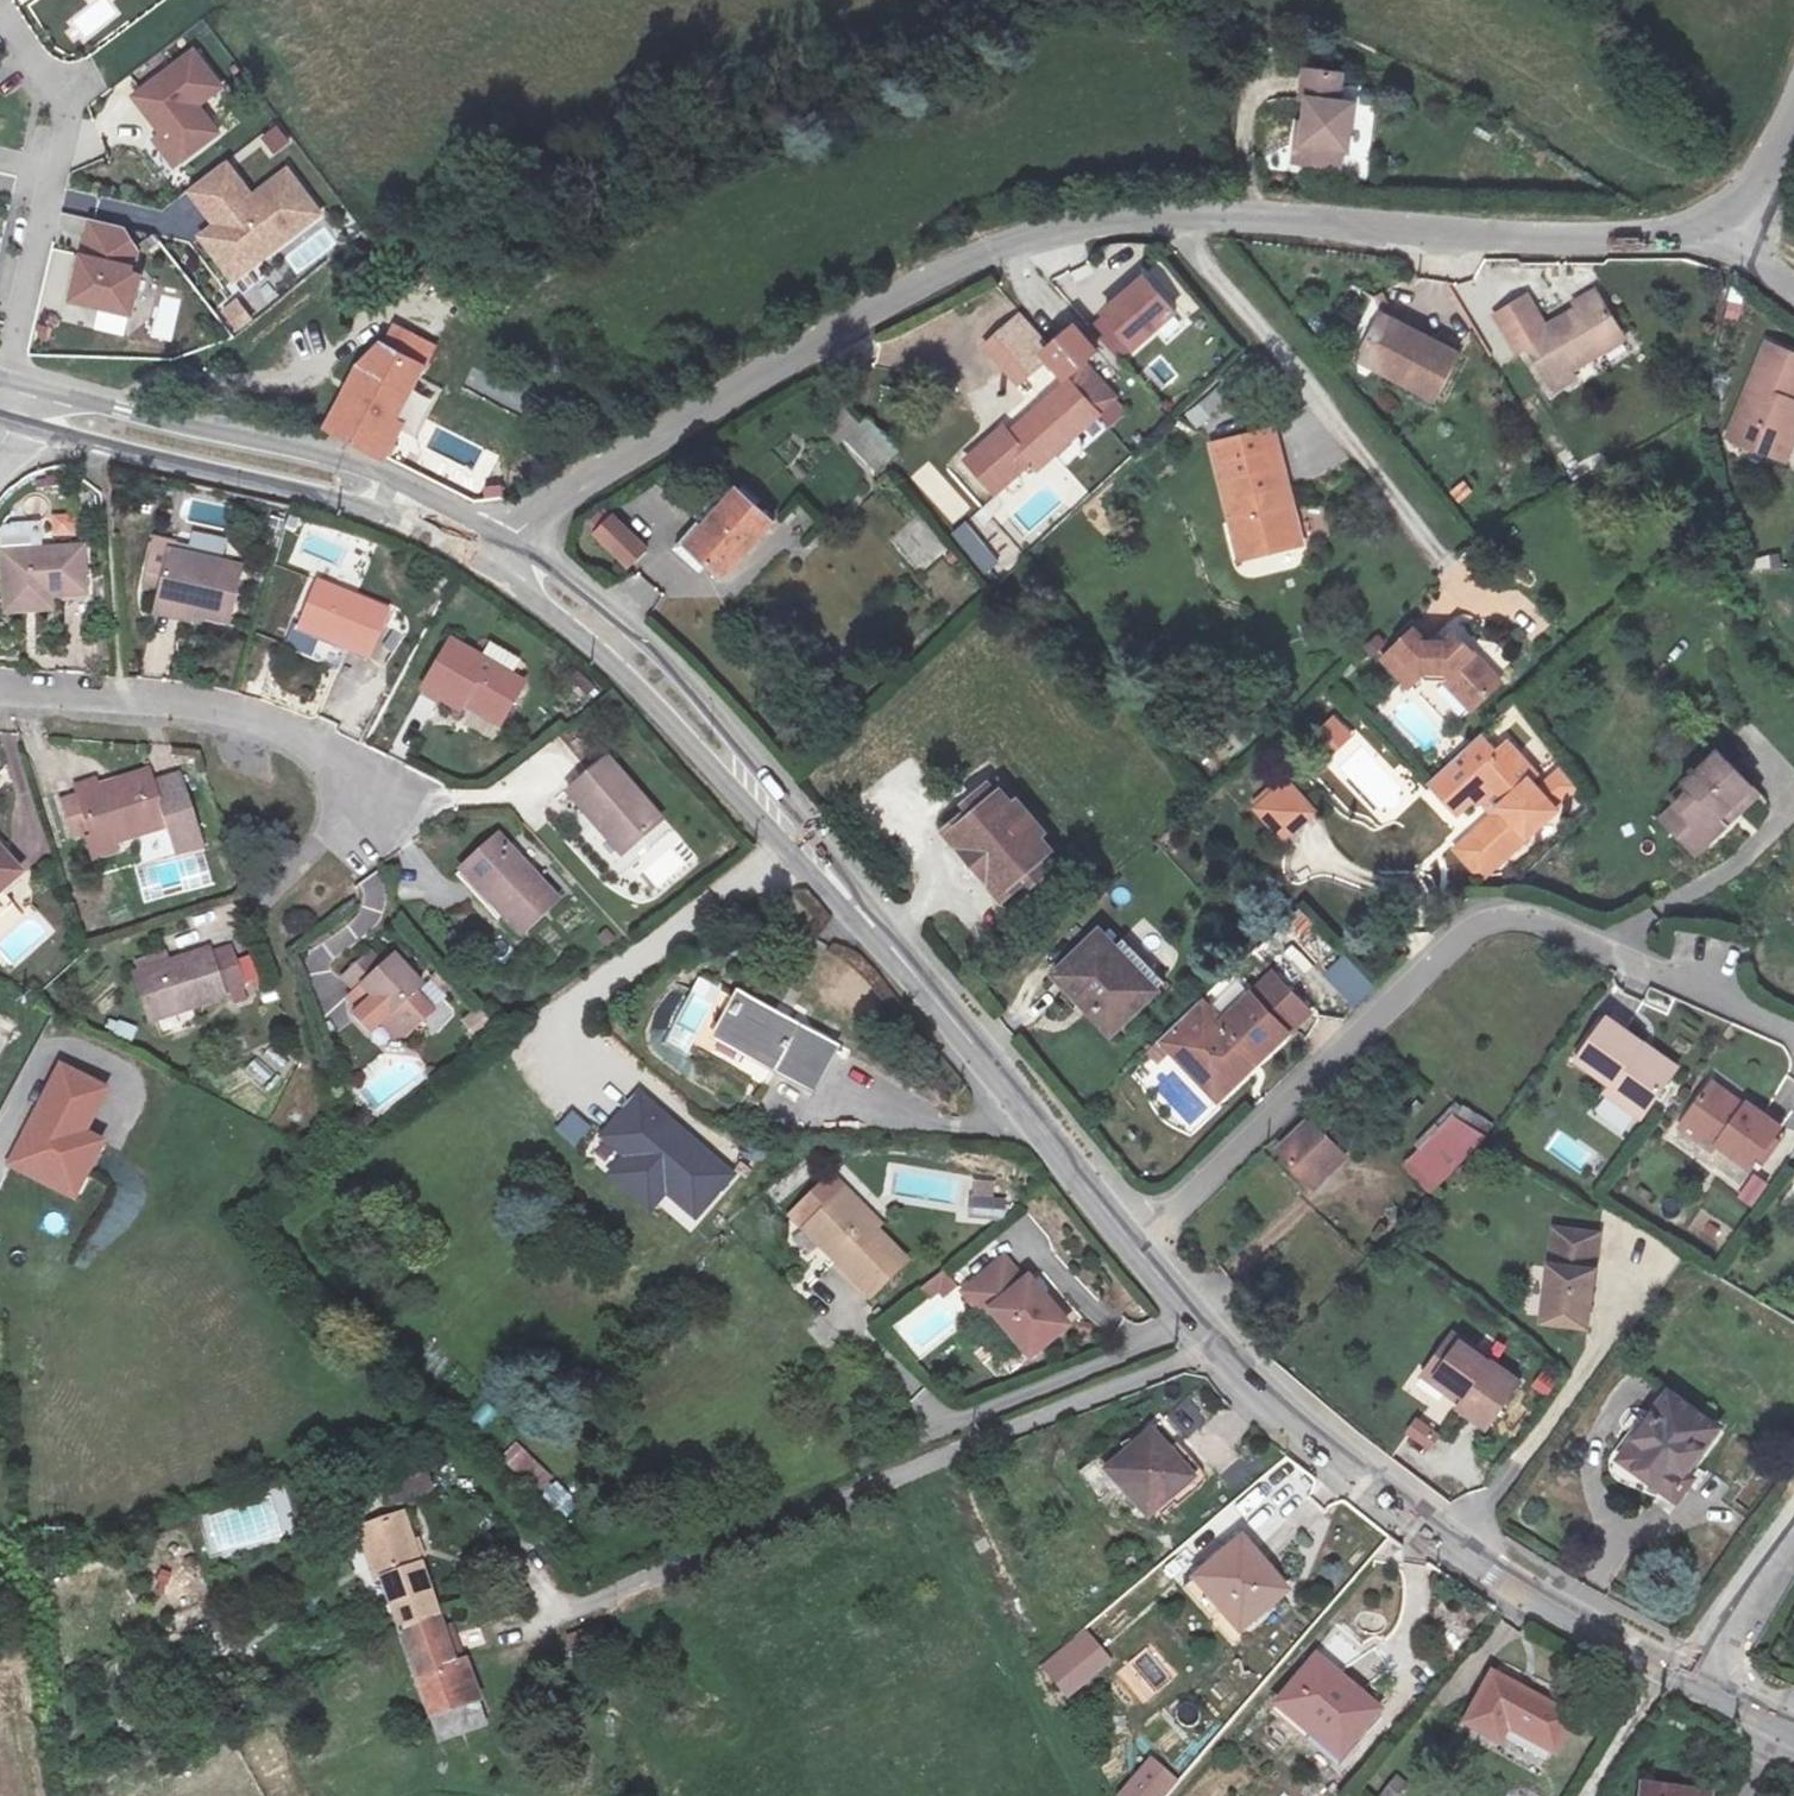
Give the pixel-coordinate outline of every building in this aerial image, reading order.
[(222,89),(194,45),(131,95),(157,133),(152,138),(175,171),(217,132),(202,106),(222,89)] [(1306,72),(1305,46),(1277,48),(1278,58),(1262,59),(1264,78),(1274,77),(1278,121),(1270,123),(1273,153),(1321,149),(1320,121),(1331,119),(1327,71),(1306,72)] [(293,141),(280,123),(260,140),(273,153),(293,141)] [(229,163),(188,193),(208,223),(196,236),(230,281),(324,215),(287,167),(254,190),(229,163)] [(126,229),(85,220),(79,256),(71,254),(63,311),(128,318),(137,277),(132,267),(141,250),(126,229)] [(1153,269),(1174,303),(1187,295),(1167,261),(1153,269)] [(1178,313),(1143,277),(1096,313),(1128,351),(1178,313)] [(1607,342),(1582,300),(1526,331),(1532,341),(1512,351),(1539,395),(1558,385),(1552,374),(1607,342)] [(254,319),(236,301),(220,312),(239,335),(254,319)] [(1365,314),(1349,350),(1379,364),(1372,377),(1421,403),(1444,354),(1365,314)] [(1098,345),(1110,336),(1096,316),(1084,325),(1098,345)] [(1007,387),(1026,371),(995,332),(977,350),(1007,387)] [(1048,397),(1060,388),(1077,373),(1053,345),(1026,371),(1048,397)] [(1343,363),(1372,377),(1379,364),(1349,350),(1343,363)] [(1753,350),(1719,438),(1743,447),(1745,454),(1770,465),(1782,433),(1773,430),(1793,379),(1793,365),(1753,350)] [(360,352),(309,436),(359,459),(403,376),(360,352)] [(1060,388),(1048,397),(997,438),(992,432),(952,463),(980,494),(1017,465),(1024,473),(1088,421),(1060,388)] [(1219,522),(1227,563),(1270,553),(1262,509),(1274,506),(1259,436),(1191,452),(1206,526),(1219,522)] [(931,459),(912,474),(950,525),(970,510),(931,459)] [(706,574),(751,519),(713,489),(668,544),(706,574)] [(1284,550),(1274,506),(1262,509),(1270,553),(1284,550)] [(652,552),(612,513),(587,537),(626,571),(652,552)] [(980,539),(977,542),(962,526),(953,535),(987,570),(998,559),(980,539)] [(190,629),(198,570),(127,560),(119,617),(190,629)] [(54,562),(0,568),(0,619),(59,613),(54,562)] [(340,661),(360,605),(294,577),(272,634),(340,661)] [(1395,630),(1387,619),(1355,650),(1383,681),(1398,668),(1404,663),(1431,676),(1463,712),(1486,691),(1427,630),(1415,639),(1395,630)] [(396,691),(425,712),(434,698),(471,723),(494,689),(428,644),(396,691)] [(1404,663),(1398,668),(1422,684),(1453,720),(1463,712),(1431,676),(1404,663)] [(587,698),(596,685),(573,669),(564,682),(587,698)] [(461,737),(471,723),(434,698),(425,712),(461,737)] [(1707,771),(1745,812),(1760,799),(1749,787),(1789,754),(1752,714),(1715,749),(1723,757),(1707,771)] [(1349,735),(1330,715),(1304,739),(1325,759),(1349,735)] [(1374,734),(1367,741),(1395,769),(1401,763),(1374,734)] [(1520,735),(1479,771),(1504,800),(1496,808),(1463,838),(1491,868),(1558,808),(1535,780),(1547,769),(1520,735)] [(1789,754),(1749,787),(1760,799),(1793,768),(1793,759),(1789,754)] [(648,832),(594,769),(555,804),(609,866),(648,832)] [(1504,800),(1479,771),(1472,777),(1496,808),(1504,800)] [(1728,827),(1745,812),(1707,771),(1689,786),(1728,827)] [(1317,815),(1288,778),(1250,810),(1286,845),(1317,815)] [(156,872),(187,861),(162,791),(131,800),(127,792),(80,809),(77,804),(71,802),(64,804),(61,810),(62,815),(81,865),(146,842),(156,872)] [(1018,875),(1026,868),(1009,852),(1002,858),(987,843),(979,851),(967,841),(947,860),(956,872),(947,881),(936,870),(921,885),(947,912),(940,919),(953,931),(959,923),(987,953),(1003,937),(993,928),(1004,919),(1014,929),(1036,909),(1021,895),(1030,885),(1018,875)] [(553,916),(496,848),(452,885),(479,918),(488,911),(517,946),(553,916)] [(0,883),(0,903),(10,893),(0,883)] [(1096,1044),(1144,996),(1087,938),(1039,986),(1096,1044)] [(205,1016),(191,965),(116,986),(129,1036),(205,1016)] [(373,1033),(407,1002),(380,973),(363,988),(350,973),(318,1000),(345,1029),(359,1019),(373,1033)] [(1212,1086),(1269,1033),(1237,995),(1177,1046),(1212,1086)] [(459,1023),(473,1039),(492,1023),(478,1007),(459,1023)] [(806,1055),(718,1007),(699,1045),(784,1091),(806,1055)] [(1613,1061),(1626,1045),(1595,1022),(1564,1063),(1595,1085),(1586,1097),(1622,1124),(1650,1087),(1613,1061)] [(1662,1071),(1626,1045),(1613,1061),(1650,1087),(1662,1071)] [(410,1046),(359,1083),(380,1111),(431,1075),(410,1046)] [(265,1090),(285,1062),(264,1047),(244,1075),(265,1090)] [(104,1086),(55,1061),(1,1165),(70,1202),(103,1145),(83,1129),(104,1086)] [(582,1154),(651,1214),(665,1197),(695,1223),(739,1173),(640,1087),(582,1154)] [(1673,1129),(1703,1150),(1734,1173),(1768,1128),(1735,1105),(1729,1115),(1700,1092),(1673,1129)] [(1427,1196),(1479,1145),(1448,1117),(1396,1168),(1427,1196)] [(1304,1186),(1334,1154),(1299,1122),(1269,1154),(1304,1186)] [(1693,1163),(1703,1150),(1673,1129),(1663,1140),(1693,1163)] [(1738,1197),(1756,1207),(1771,1182),(1753,1171),(1738,1197)] [(1785,1186),(1793,1193),(1793,1174),(1785,1186)] [(823,1226),(853,1236),(863,1233),(817,1177),(781,1202),(791,1217),(806,1207),(823,1226)] [(1000,1221),(1001,1181),(970,1180),(969,1220),(1000,1221)] [(874,1267),(853,1236),(823,1226),(806,1207),(791,1217),(771,1232),(826,1302),(874,1267)] [(1573,1226),(1531,1226),(1526,1307),(1572,1310),(1573,1226)] [(989,1362),(1032,1332),(1000,1291),(989,1299),(967,1274),(925,1305),(947,1332),(958,1324),(989,1362)] [(1455,1404),(1447,1416),(1477,1436),(1510,1390),(1439,1342),(1415,1376),(1455,1404)] [(1406,1389),(1447,1416),(1455,1404),(1415,1376),(1406,1389)] [(1696,1427),(1653,1392),(1606,1455),(1659,1499),(1675,1476),(1665,1468),(1696,1427)] [(1416,1417),(1407,1437),(1434,1449),(1443,1429),(1416,1417)] [(535,1494),(552,1478),(516,1441),(499,1457),(535,1494)] [(1142,1500),(1102,1451),(1053,1487),(1091,1539),(1142,1500)] [(417,1456),(374,1467),(389,1504),(431,1493),(417,1456)] [(557,1480),(540,1492),(559,1519),(576,1507),(557,1480)] [(239,1511),(215,1512),(217,1548),(241,1547),(239,1511)] [(319,1528),(315,1513),(291,1518),(295,1534),(319,1528)] [(1235,1612),(1191,1562),(1142,1604),(1186,1653),(1235,1612)] [(369,1643),(411,1633),(397,1581),(353,1592),(369,1643)] [(1086,1629),(1038,1665),(1064,1700),(1113,1663),(1086,1629)] [(411,1633),(369,1643),(390,1712),(396,1733),(450,1719),(439,1685),(425,1688),(411,1633)] [(1331,1718),(1264,1681),(1235,1730),(1271,1751),(1275,1747),(1300,1760),(1314,1735),(1320,1739),(1331,1718)] [(1526,1757),(1544,1725),(1462,1684),(1439,1729),(1474,1748),(1480,1736),(1526,1757)]
